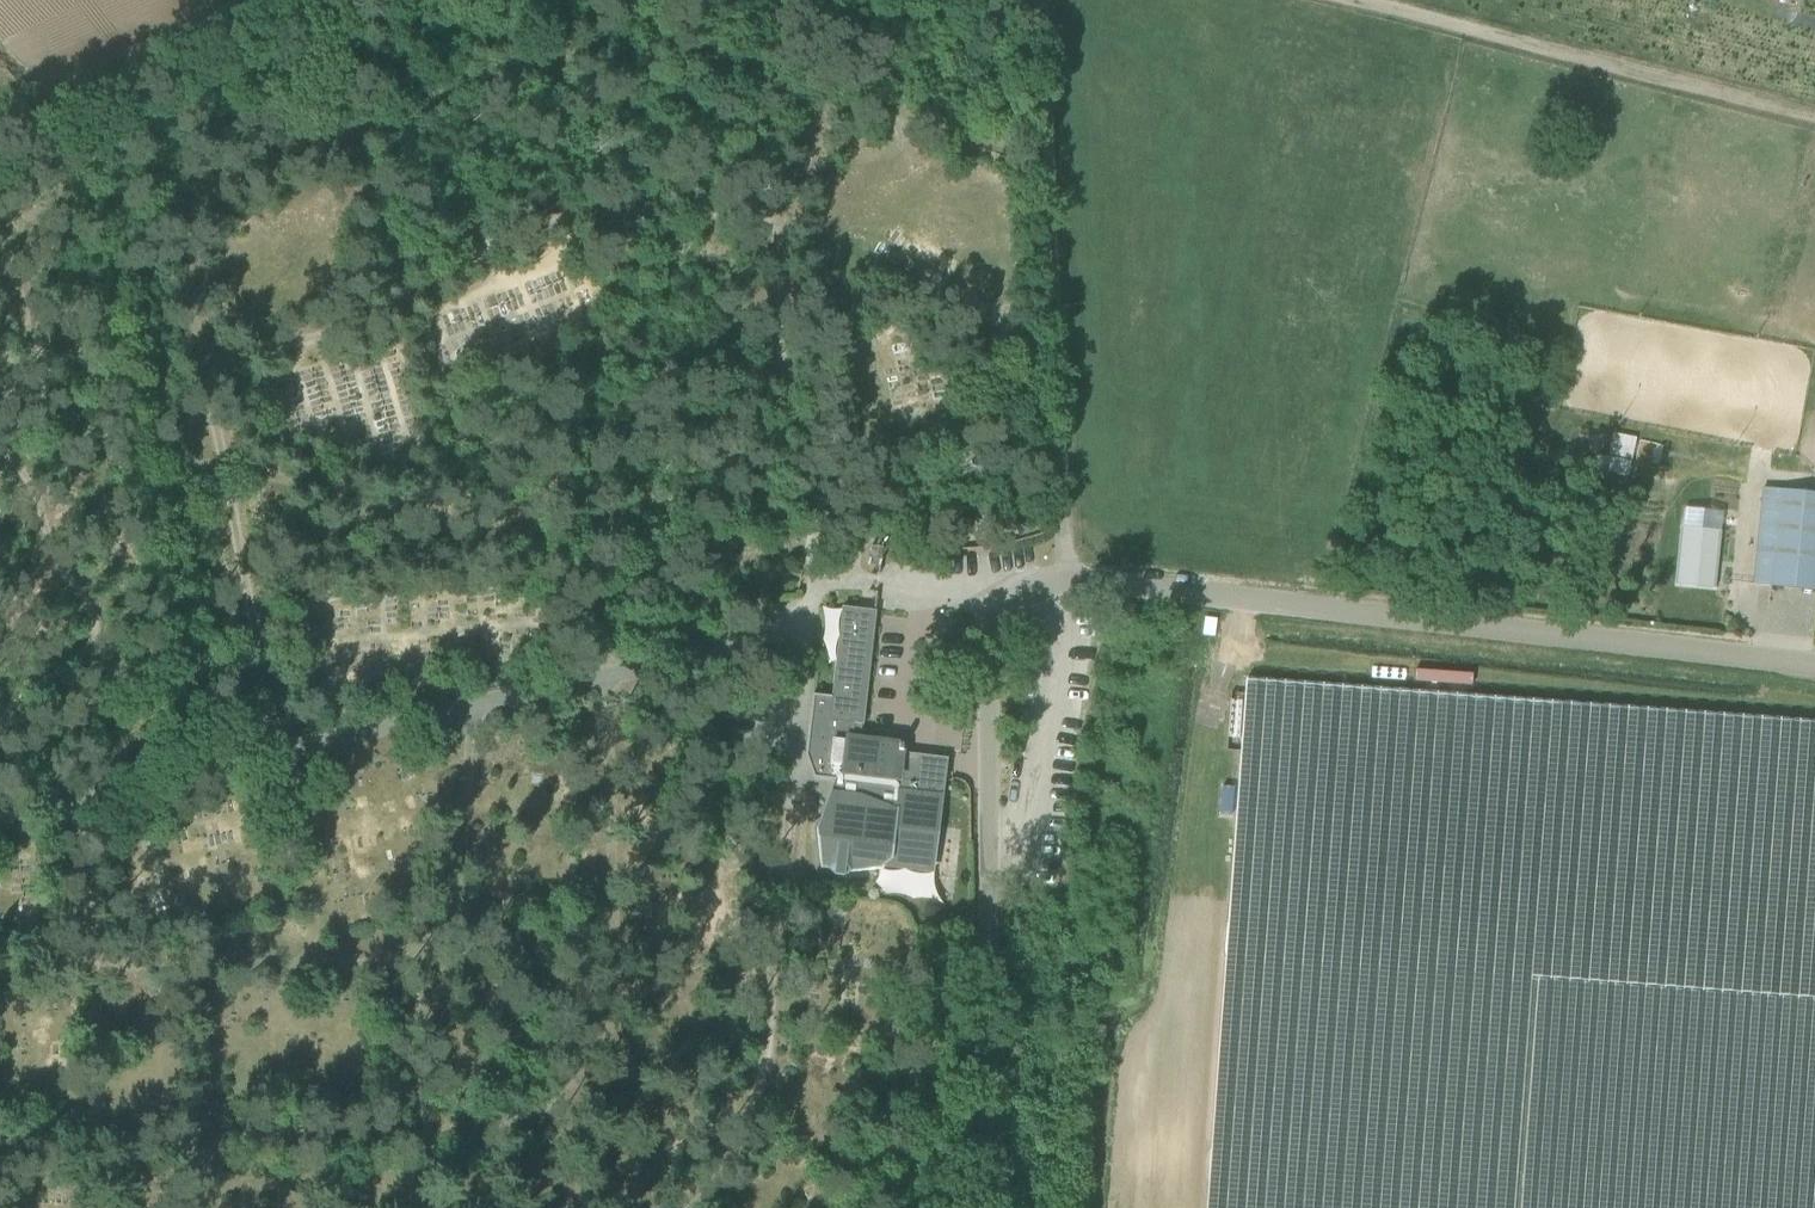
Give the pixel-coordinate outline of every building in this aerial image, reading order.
[(1614,433),(1609,458),(1632,463),(1638,438),(1614,433)] [(1764,488),(1754,583),(1814,589),(1814,493),(1764,488)] [(1708,530),(1703,575),(1721,577),(1720,589),(1738,591),(1738,592),(1740,592),(1746,534),(1745,534),(1708,530)] [(906,865),(933,868),(943,777),(939,776),(940,769),(919,767),(919,766),(917,766),(917,768),(901,766),(902,753),(903,753),(904,743),(895,742),(895,743),(861,739),(863,723),(865,723),(878,609),(876,609),(875,609),(844,606),(834,696),(814,694),(808,754),(815,778),(834,780),(833,790),(831,789),(818,827),(822,867),(852,871),(882,867),(892,858),(906,860),(906,865)] [(1246,680),(1228,931),(1210,1172),(1207,1207),(1814,1207),(1814,723),(1246,680)]
